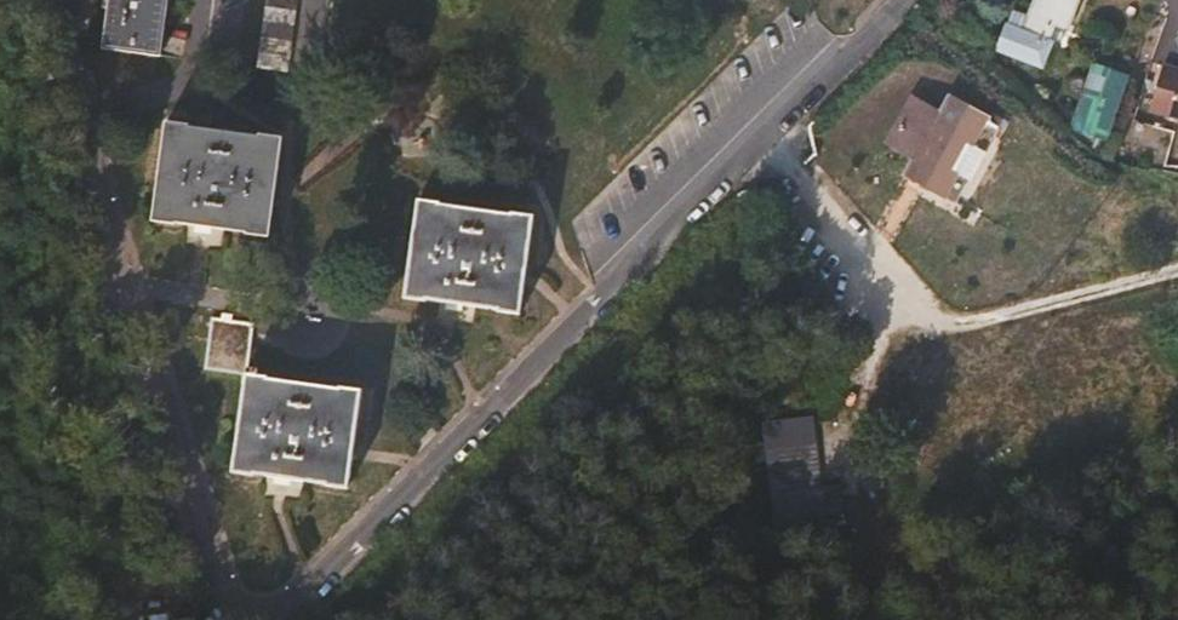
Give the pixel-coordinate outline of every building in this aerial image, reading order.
[(102,49),(158,57),(166,0),(109,0),(102,49)] [(257,69),(287,73),(297,0),(267,0),(257,69)] [(1025,25),(1065,38),(1078,0),(1033,0),(1025,25)] [(1047,52),(1005,30),(995,50),(1037,71),(1047,52)] [(1127,81),(1090,67),(1065,132),(1102,146),(1127,81)] [(1160,77),(1148,121),(1177,129),(1177,81),(1160,77)] [(992,133),(940,101),(931,117),(905,101),(878,144),(903,160),(894,175),(945,207),(992,133)] [(280,142),(165,126),(152,221),(202,228),(268,236),(270,218),(275,178),(280,142)] [(534,218),(419,202),(406,296),(458,304),(520,313),(534,218)] [(245,377),(252,326),(230,323),(231,317),(221,315),(221,321),(210,319),(204,371),(245,377)] [(346,488),(359,394),(245,377),(233,472),(285,480),(290,480),(346,488)] [(819,416),(761,420),(767,511),(824,507),(819,416)]
